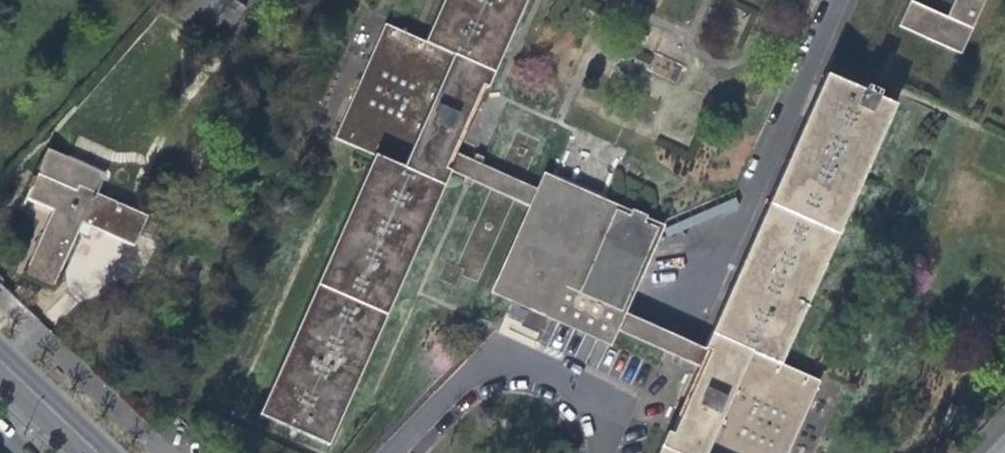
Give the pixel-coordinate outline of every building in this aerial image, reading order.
[(445,175),(529,213),(493,295),(550,320),(606,345),(612,332),(700,370),(672,436),(667,435),(658,452),(787,452),(818,383),(780,366),(894,107),(877,100),(880,94),(865,87),(862,93),(825,76),(703,351),(620,314),(656,232),(543,181),(537,195),(448,156),(477,89),(482,91),(523,0),(440,0),(421,44),(382,27),(331,143),(370,160),(254,420),(324,450),(384,312),(445,175)] [(945,18),(908,0),(896,27),(960,54),(983,0),(953,0),(945,18)] [(27,191),(22,202),(49,215),(47,221),(19,281),(51,296),(81,229),(131,252),(144,223),(74,190),(72,195),(33,177),(32,181),(28,180),(23,189),(27,191)] [(19,209),(47,221),(49,215),(22,202),(19,209)] [(959,452),(947,440),(935,452),(936,452),(958,452),(959,452)]
